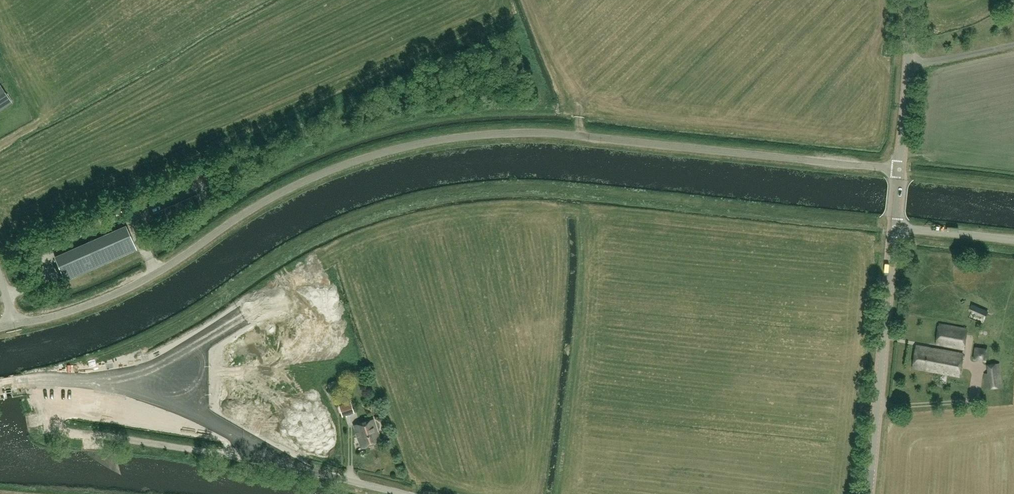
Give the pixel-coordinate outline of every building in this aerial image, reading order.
[(11,103),(0,85),(0,110),(11,103)] [(126,226),(55,257),(65,280),(136,249),(126,226)] [(939,324),(936,343),(964,348),(967,329),(939,324)] [(912,367),(959,376),(963,354),(916,345),(912,367)] [(987,347),(975,346),(973,362),(985,364),(987,347)] [(985,376),(986,390),(1002,389),(1001,367),(988,368),(988,376),(985,376)] [(338,406),(342,417),(354,413),(350,401),(338,406)] [(372,419),(354,425),(361,448),(380,442),(372,419)]
